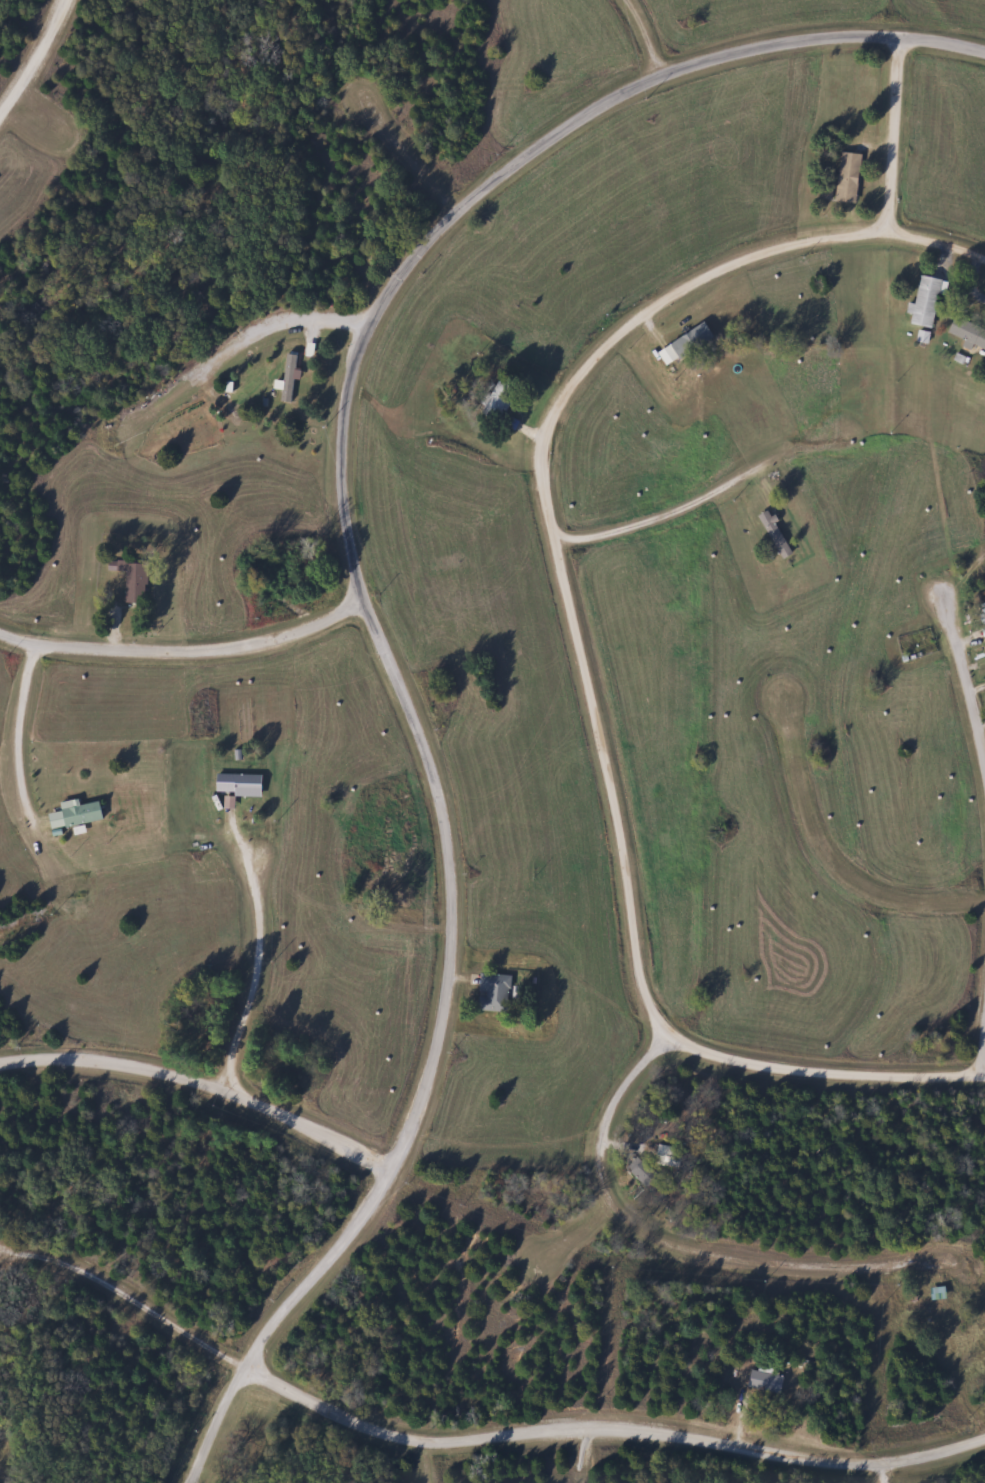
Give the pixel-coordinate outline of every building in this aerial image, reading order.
[(854,203),(859,155),(837,152),(832,200),(854,203)] [(931,329),(940,280),(916,276),(909,313),(907,324),(931,329)] [(984,351),(984,331),(952,315),(944,332),(984,351)] [(717,338),(707,322),(658,351),(668,367),(717,338)] [(277,389),(284,390),(283,400),(294,402),(299,355),(289,354),(286,380),(278,380),(277,389)] [(518,390),(500,380),(486,406),(504,416),(518,390)] [(757,517),(784,559),(795,552),(768,511),(757,517)] [(128,603),(149,603),(149,562),(128,562),(128,603)] [(264,774),(218,774),(218,795),(264,795),(264,774)] [(52,829),(106,821),(104,802),(82,805),(81,799),(62,802),(63,812),(50,813),(52,829)] [(510,1010),(512,974),(481,973),(480,1009),(510,1010)] [(668,1168),(674,1149),(653,1143),(647,1162),(668,1168)] [(927,1288),(928,1301),(902,1302),(902,1312),(943,1310),(942,1287),(927,1288)] [(781,1378),(750,1369),(745,1386),(776,1396),(781,1378)]
